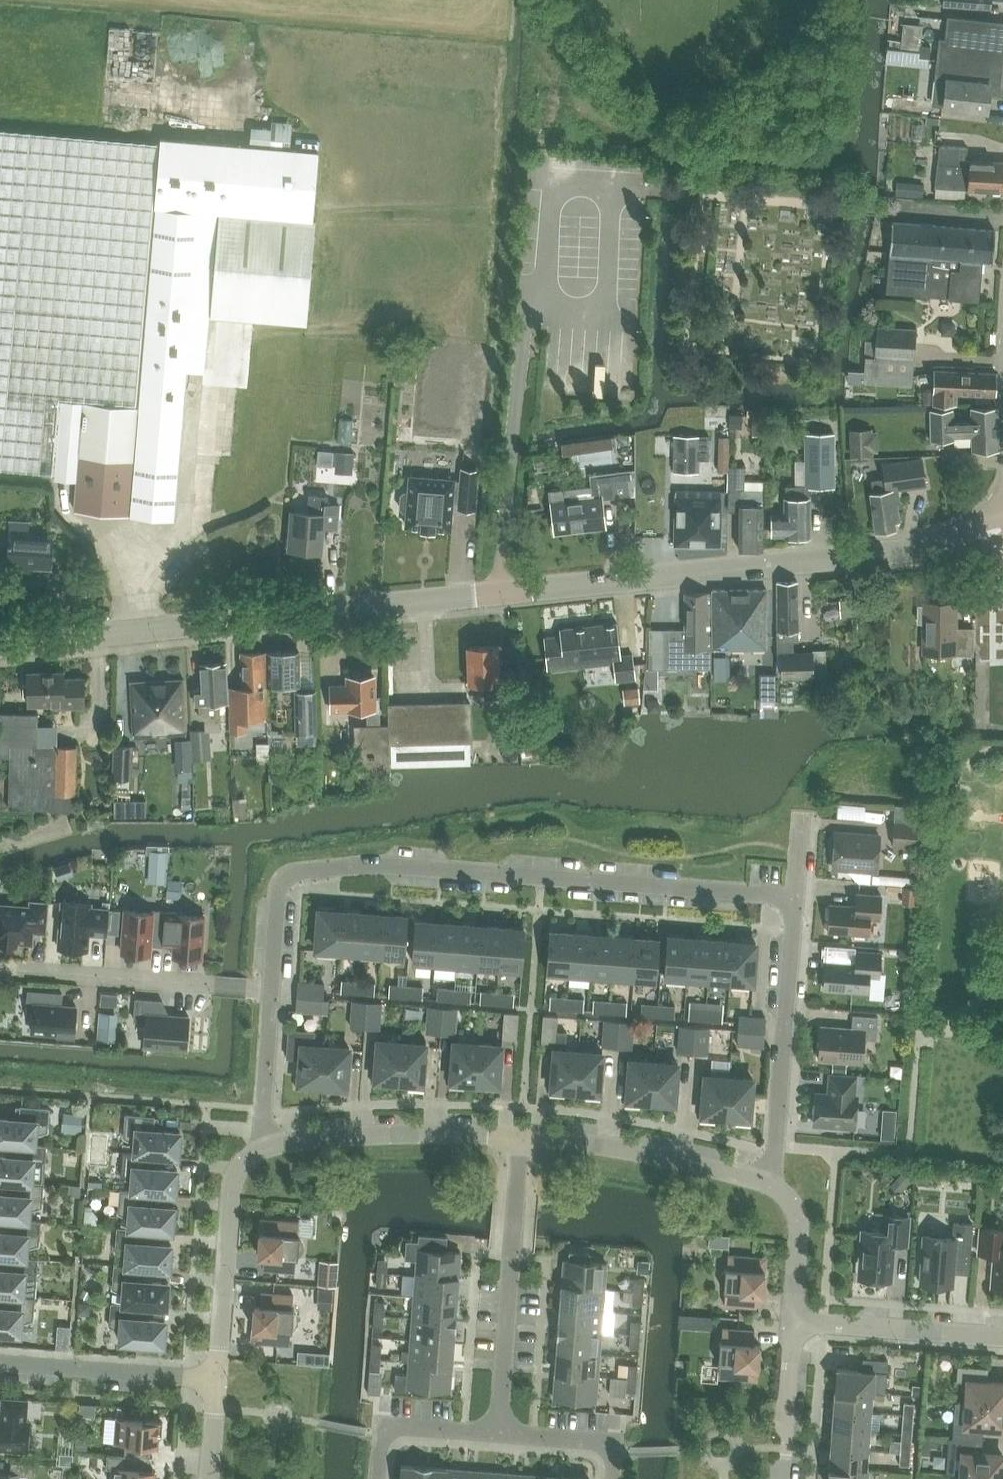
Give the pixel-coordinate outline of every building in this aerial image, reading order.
[(942,4),(991,8),(992,0),(943,0),(942,4)] [(934,80),(945,81),(942,106),(943,106),(986,111),(988,93),(1000,94),(1002,64),(1002,23),(946,17),(946,19),(937,18),(934,41),(938,42),(934,80)] [(212,60),(209,100),(241,102),(242,81),(255,81),(255,76),(232,74),(233,53),(231,53),(232,25),(157,21),(156,44),(142,44),(141,57),(212,60)] [(921,52),(924,27),(906,25),(903,50),(921,52)] [(894,98),(892,111),(942,117),(943,106),(942,106),(934,105),(934,102),(926,101),(894,98)] [(0,128),(0,467),(55,472),(62,403),(8,398),(33,131),(0,128)] [(160,143),(33,131),(8,398),(62,403),(83,404),(136,409),(140,366),(155,204),(160,143)] [(931,159),(938,159),(935,187),(936,187),(966,189),(969,189),(1002,191),(1002,161),(967,159),(968,133),(932,131),(931,159)] [(318,151),(161,137),(155,204),(219,210),(312,218),(318,151)] [(716,188),(728,189),(729,177),(717,176),(716,188)] [(897,182),(896,194),(922,196),(923,184),(897,182)] [(219,210),(155,204),(140,366),(187,370),(204,371),(209,314),(219,210)] [(312,218),(219,210),(209,314),(307,323),(317,219),(312,218)] [(890,254),(982,261),(994,262),(996,231),(892,223),(890,254)] [(890,254),(887,293),(979,301),(982,261),(890,254)] [(866,341),(863,384),(912,388),(916,331),(877,328),(876,342),(866,341)] [(238,338),(219,337),(218,390),(237,390),(238,338)] [(173,519),(187,370),(140,366),(136,409),(126,514),(173,519)] [(933,370),(931,402),(956,404),(957,394),(995,397),(996,382),(997,375),(996,375),(933,370)] [(83,404),(62,403),(55,472),(55,477),(76,479),(83,404)] [(126,514),(136,409),(83,404),(76,479),(73,509),(126,514)] [(956,439),(973,439),(973,452),(999,451),(998,409),(973,409),(973,422),(955,423),(955,411),(933,412),(934,443),(956,442),(956,439)] [(873,436),(873,430),(852,431),(852,458),(874,457),(874,453),(879,453),(879,435),(873,436)] [(725,490),(723,434),(713,435),(715,490),(725,490)] [(807,435),(805,435),(805,460),(805,486),(809,486),(834,486),(834,434),(807,435)] [(612,448),(611,436),(561,442),(563,454),(612,448)] [(676,437),(674,473),(698,474),(698,462),(706,462),(707,438),(676,437)] [(733,438),(732,456),(747,456),(747,439),(733,438)] [(945,466),(966,466),(966,447),(945,448),(945,466)] [(894,525),(894,524),(898,523),(895,503),(899,503),(897,490),(925,485),(921,458),(882,463),(884,479),(872,480),(873,492),(871,493),(876,528),(879,530),(891,528),(893,526),(894,525)] [(406,474),(405,491),(401,490),(397,493),(396,506),(399,509),(404,509),(403,524),(418,525),(418,528),(431,529),(432,526),(447,527),(449,499),(455,500),(455,505),(471,507),(474,467),(458,466),(457,478),(406,474)] [(591,486),(550,491),(554,533),(605,527),(602,498),(632,495),(629,470),(590,474),(591,486)] [(784,513),(771,513),(772,535),(785,535),(785,536),(788,536),(790,540),(800,540),(802,536),(810,536),(810,518),(810,503),(810,498),(809,498),(809,486),(805,486),(795,486),(786,486),(786,499),(784,499),(784,513)] [(740,514),(739,549),(762,550),(762,491),(741,490),(740,514)] [(674,547),(719,548),(721,494),(676,493),(674,547)] [(306,496),(305,514),(290,513),(287,551),(318,553),(320,526),(333,527),(335,504),(325,503),(326,498),(306,496)] [(608,500),(610,517),(619,516),(618,499),(608,500)] [(7,571),(26,573),(26,568),(49,570),(51,539),(28,537),(29,533),(10,532),(7,571)] [(777,631),(777,654),(781,654),(793,654),(793,631),(797,631),(797,582),(777,582),(777,631)] [(712,590),(712,649),(764,648),(764,610),(765,610),(765,590),(712,590)] [(685,629),(663,629),(663,668),(710,669),(709,594),(684,594),(685,597),(685,629)] [(922,605),(917,605),(917,623),(923,623),(923,656),(960,656),(974,655),(973,629),(960,629),(956,629),(956,603),(922,603),(922,605)] [(561,635),(545,637),(547,669),(614,662),(616,681),(635,679),(632,654),(620,655),(617,622),(560,628),(561,635)] [(483,683),(483,699),(498,698),(498,697),(497,683),(499,683),(497,647),(467,648),(468,683),(483,683)] [(267,652),(268,684),(298,684),(298,651),(267,652)] [(241,697),(229,697),(230,732),(246,732),(245,719),(264,719),(263,652),(240,652),(241,697)] [(793,654),(781,654),(781,678),(812,677),(812,654),(793,654)] [(201,687),(195,688),(196,705),(199,704),(200,719),(203,719),(204,727),(204,728),(218,727),(217,703),(226,703),(226,687),(224,663),(200,664),(201,687)] [(47,706),(47,708),(83,707),(83,677),(63,678),(63,672),(27,672),(29,706),(47,706)] [(775,699),(775,683),(775,673),(759,673),(759,699),(775,699)] [(348,684),(330,684),(331,710),(349,710),(349,711),(365,711),(365,714),(367,714),(368,726),(354,726),(354,745),(355,775),(389,774),(387,725),(379,725),(378,697),(373,697),(372,676),(348,677),(348,684)] [(130,682),(133,737),(185,735),(182,679),(130,682)] [(622,689),(623,703),(640,701),(638,688),(622,689)] [(417,702),(416,690),(396,691),(397,703),(417,702)] [(315,691),(296,692),(296,719),(297,732),(316,732),(316,718),(315,691)] [(390,705),(390,725),(391,743),(470,741),(469,703),(390,705)] [(10,755),(8,808),(73,810),(75,746),(37,745),(38,712),(0,711),(0,755),(10,755)] [(204,727),(192,728),(193,757),(205,757),(204,728),(204,727)] [(114,744),(113,778),(131,778),(132,745),(114,744)] [(145,800),(114,800),(114,816),(145,816),(145,800)] [(895,821),(893,845),(919,847),(923,807),(896,805),(895,821)] [(832,851),(835,854),(834,868),(878,872),(880,836),(836,832),(836,837),(833,840),(832,851)] [(144,847),(127,848),(128,880),(145,880),(144,847)] [(169,851),(150,850),(149,864),(168,865),(169,851)] [(902,889),(901,875),(882,875),(882,889),(902,889)] [(915,903),(916,887),(904,887),(903,902),(915,903)] [(829,932),(869,935),(870,919),(880,919),(882,895),(857,893),(857,906),(831,904),(829,932)] [(0,904),(0,943),(1,943),(3,946),(11,946),(14,944),(17,944),(17,941),(32,942),(33,932),(45,933),(48,903),(30,901),(30,906),(0,904)] [(61,901),(58,947),(87,950),(89,933),(107,935),(109,909),(91,907),(91,904),(61,901)] [(319,910),(316,950),(339,952),(342,912),(333,911),(333,909),(321,908),(321,910),(319,910)] [(150,954),(151,944),(162,945),(164,922),(165,912),(152,911),(152,913),(125,911),(122,952),(140,954),(140,952),(148,952),(148,954),(150,954)] [(342,912),(339,952),(360,953),(364,914),(342,912)] [(162,945),(174,946),(173,956),(175,956),(175,954),(183,955),(183,957),(201,958),(204,916),(177,914),(176,923),(164,922),(162,945)] [(364,914),(360,953),(382,955),(385,915),(364,914)] [(385,915),(382,955),(405,957),(408,917),(385,915)] [(412,961),(435,963),(438,923),(416,921),(412,961)] [(438,923),(435,963),(456,965),(459,925),(438,923)] [(459,925),(456,965),(478,966),(481,926),(459,925)] [(481,926),(478,966),(500,968),(503,928),(481,926)] [(503,928),(500,968),(522,970),(525,930),(503,928)] [(547,972),(569,973),(572,933),(550,932),(547,972)] [(572,933),(569,973),(591,975),(594,935),(572,933)] [(594,935),(591,975),(612,977),(616,937),(594,935)] [(616,937),(612,977),(634,978),(637,938),(616,937)] [(665,977),(687,978),(690,939),(668,937),(665,977)] [(637,938),(634,978),(656,980),(659,940),(637,938)] [(690,939),(687,978),(709,980),(712,940),(690,939)] [(712,940),(709,980),(731,982),(734,942),(712,940)] [(734,942),(731,982),(753,983),(756,944),(755,944),(755,941),(743,940),(743,943),(734,942)] [(824,989),(868,992),(869,976),(879,977),(881,953),(857,951),(856,964),(826,961),(824,989)] [(341,992),(357,993),(358,982),(342,981),(341,992)] [(298,982),(297,997),(324,999),(325,984),(298,982)] [(358,982),(357,993),(375,995),(376,984),(358,982)] [(389,996),(406,997),(406,986),(390,985),(389,996)] [(406,997),(423,998),(424,987),(406,986),(406,997)] [(437,999),(454,1001),(454,990),(438,988),(437,999)] [(454,990),(454,1001),(471,1002),(471,991),(454,990)] [(62,993),(28,991),(27,1004),(34,1004),(32,1031),(74,1034),(76,1016),(74,1016),(74,1008),(76,1008),(76,1006),(61,1005),(62,993)] [(480,1003),(497,1004),(498,993),(481,992),(480,1003)] [(498,993),(497,1004),(514,1005),(515,994),(498,993)] [(297,997),(296,1011),(323,1013),(324,999),(297,997)] [(550,1008),(566,1009),(567,998),(551,997),(550,1008)] [(567,998),(566,1009),(583,1011),(584,1000),(567,998)] [(162,1001),(136,999),(134,1019),(146,1020),(144,1046),(186,1049),(189,1016),(161,1014),(162,1001)] [(593,1011),(610,1013),(611,1002),(594,1000),(593,1011)] [(351,1027),(365,1028),(367,1002),(353,1001),(351,1027)] [(382,1003),(367,1002),(365,1028),(380,1029),(382,1003)] [(611,1002),(610,1013),(627,1014),(627,1003),(611,1002)] [(642,1004),(641,1015),(658,1016),(659,1005),(642,1004)] [(659,1005),(658,1016),(675,1018),(675,1007),(659,1005)] [(427,1033),(441,1034),(443,1008),(429,1007),(427,1033)] [(441,1034),(455,1035),(457,1009),(443,1008),(441,1034)] [(689,1019),(706,1020),(707,1009),(690,1008),(689,1019)] [(707,1009),(706,1020),(722,1021),(723,1010),(707,1009)] [(517,1040),(519,1014),(505,1012),(502,1039),(517,1040)] [(819,1060),(863,1063),(865,1039),(877,1040),(878,1017),(853,1015),(852,1029),(821,1026),(819,1060)] [(576,1091),(579,1052),(565,1051),(567,1033),(557,1032),(558,1017),(544,1016),(541,1042),(555,1043),(552,1084),(550,1084),(549,1093),(566,1095),(566,1091),(576,1091)] [(740,1016),(738,1030),(765,1033),(766,1018),(740,1016)] [(603,1047),(617,1048),(619,1021),(605,1020),(603,1047)] [(617,1048),(632,1049),(634,1022),(619,1021),(617,1048)] [(695,1027),(681,1026),(679,1052),(693,1053),(695,1027)] [(695,1027),(693,1053),(707,1055),(709,1028),(695,1027)] [(289,1030),(286,1058),(300,1059),(299,1079),(297,1079),(296,1088),(313,1089),(313,1086),(322,1086),(326,1046),(314,1046),(315,1032),(289,1030)] [(765,1033),(738,1030),(737,1045),(764,1047),(765,1033)] [(449,1076),(449,1085),(465,1087),(465,1083),(475,1084),(478,1044),(479,1044),(479,1038),(460,1036),(460,1042),(454,1042),(452,1076),(449,1076)] [(389,1082),(399,1083),(402,1043),(378,1041),(376,1075),(373,1075),(372,1084),(389,1086),(389,1082)] [(409,1083),(408,1087),(425,1088),(426,1079),(423,1079),(426,1045),(402,1043),(399,1083),(409,1083)] [(502,1080),(499,1080),(502,1046),(479,1044),(478,1044),(475,1084),(485,1084),(485,1088),(501,1090),(502,1080)] [(347,1083),(350,1048),(326,1046),(322,1086),(332,1087),(332,1091),(348,1092),(349,1083),(347,1083)] [(603,1053),(579,1052),(576,1091),(585,1092),(585,1096),(602,1097),(602,1088),(600,1088),(603,1053)] [(641,1101),(651,1102),(654,1062),(630,1060),(628,1095),(625,1095),(625,1104),(641,1105),(641,1101)] [(660,1107),(677,1108),(678,1099),(675,1099),(678,1064),(654,1062),(651,1102),(661,1103),(660,1107)] [(700,1119),(716,1121),(717,1117),(726,1117),(729,1078),(730,1078),(730,1072),(711,1070),(711,1076),(705,1076),(702,1110),(700,1110),(700,1119)] [(856,1097),(857,1076),(830,1074),(828,1088),(833,1088),(833,1095),(816,1094),(814,1124),(855,1127),(857,1097),(856,1097)] [(753,1079),(730,1078),(729,1078),(726,1117),(736,1118),(735,1122),(752,1123),(753,1114),(750,1114),(753,1079)] [(17,1145),(35,1146),(35,1145),(36,1135),(48,1132),(50,1108),(20,1106),(19,1120),(0,1119),(0,1144),(17,1145)] [(50,1131),(84,1132),(84,1108),(51,1108),(50,1131)] [(883,1109),(881,1138),(895,1139),(897,1110),(883,1109)] [(135,1143),(135,1153),(135,1154),(152,1155),(152,1156),(178,1158),(178,1156),(183,1145),(180,1143),(180,1133),(154,1131),(155,1116),(126,1114),(124,1138),(135,1143)] [(14,1183),(15,1182),(32,1184),(32,1183),(44,1184),(45,1170),(47,1148),(47,1146),(35,1145),(35,1146),(17,1145),(16,1158),(0,1156),(0,1182),(14,1183)] [(135,1154),(135,1153),(123,1152),(121,1176),(132,1181),(132,1190),(132,1191),(149,1193),(175,1195),(176,1193),(180,1183),(177,1181),(177,1170),(151,1169),(152,1156),(152,1155),(135,1154)] [(14,1183),(13,1195),(0,1194),(0,1220),(12,1221),(12,1220),(29,1221),(29,1220),(30,1211),(42,1207),(44,1184),(32,1183),(32,1184),(15,1182),(14,1183)] [(132,1190),(120,1190),(118,1213),(130,1219),(129,1228),(129,1229),(146,1230),(146,1231),(172,1233),(173,1231),(178,1220),(174,1218),(174,1208),(148,1206),(149,1193),(132,1191),(132,1190)] [(857,1261),(856,1270),(859,1274),(859,1279),(891,1281),(894,1244),(907,1245),(909,1217),(887,1215),(886,1233),(863,1231),(861,1257),(857,1261)] [(12,1221),(11,1233),(0,1232),(0,1258),(9,1258),(26,1259),(26,1258),(27,1249),(39,1245),(41,1221),(29,1220),(29,1221),(12,1220),(12,1221)] [(264,1256),(263,1269),(295,1272),(298,1259),(298,1256),(301,1253),(302,1249),(303,1245),(302,1241),(299,1238),(300,1236),(297,1235),(299,1222),(274,1220),(274,1221),(270,1221),(266,1222),(263,1225),(261,1229),(261,1233),(260,1233),(258,1256),(264,1256)] [(920,1284),(953,1286),(954,1272),(969,1273),(973,1224),(954,1223),(953,1238),(923,1236),(920,1284)] [(143,1268),(143,1269),(170,1271),(170,1269),(175,1258),(171,1256),(172,1246),(145,1244),(146,1231),(146,1230),(129,1229),(129,1228),(117,1227),(115,1251),(127,1256),(126,1266),(126,1267),(143,1268)] [(1002,1290),(1002,1230),(981,1228),(979,1253),(994,1255),(992,1289),(1002,1290)] [(405,1260),(417,1261),(416,1275),(459,1278),(460,1253),(446,1252),(447,1237),(419,1235),(418,1242),(406,1241),(405,1260)] [(564,1261),(562,1286),(605,1290),(607,1264),(589,1263),(590,1255),(570,1253),(569,1261),(564,1261)] [(725,1291),(724,1305),(757,1307),(758,1294),(763,1294),(765,1272),(764,1271),(765,1268),(763,1264),(761,1260),(757,1259),(753,1258),(753,1257),(728,1255),(727,1269),(725,1269),(725,1271),(722,1274),(721,1278),(721,1282),(721,1286),(724,1289),(724,1291),(725,1291)] [(317,1287),(333,1288),(335,1258),(318,1257),(317,1287)] [(6,1296),(6,1295),(23,1297),(23,1296),(35,1297),(36,1283),(38,1261),(38,1259),(26,1258),(26,1259),(9,1258),(8,1271),(0,1270),(0,1296),(6,1296)] [(378,1259),(377,1272),(387,1273),(388,1260),(378,1259)] [(126,1267),(126,1266),(114,1265),(114,1266),(112,1289),(124,1294),(123,1304),(140,1306),(167,1308),(167,1306),(172,1296),(168,1294),(169,1283),(142,1282),(143,1269),(143,1268),(126,1267)] [(387,1273),(377,1272),(376,1286),(386,1287),(387,1273)] [(457,1300),(459,1278),(416,1275),(414,1297),(457,1300)] [(635,1279),(634,1292),(644,1293),(645,1279),(635,1279)] [(605,1290),(562,1286),(560,1308),(603,1312),(605,1290)] [(644,1293),(634,1292),(632,1305),(642,1306),(644,1293)] [(257,1340),(261,1342),(265,1342),(265,1343),(290,1345),(291,1332),(292,1332),(292,1329),(295,1326),(297,1323),(297,1319),(296,1315),(294,1312),(294,1309),(292,1308),(293,1295),(261,1293),(260,1306),(254,1306),(253,1329),(253,1333),(254,1337),(257,1340)] [(6,1296),(5,1309),(0,1308),(0,1333),(20,1335),(21,1324),(33,1321),(35,1297),(23,1296),(23,1297),(6,1295),(6,1296)] [(414,1297),(413,1318),(457,1322),(457,1313),(456,1313),(457,1300),(414,1297)] [(375,1302),(374,1315),(384,1316),(385,1302),(375,1302)] [(123,1304),(111,1303),(109,1326),(121,1332),(120,1343),(151,1345),(161,1350),(163,1346),(164,1346),(164,1344),(169,1333),(165,1331),(166,1321),(139,1319),(140,1306),(123,1304)] [(603,1312),(560,1308),(559,1321),(558,1321),(557,1330),(601,1333),(603,1312)] [(384,1316),(374,1315),(373,1329),(383,1329),(384,1316)] [(456,1330),(457,1322),(413,1318),(411,1340),(454,1343),(455,1330),(456,1330)] [(631,1322),(630,1335),(640,1336),(641,1322),(631,1322)] [(716,1359),(718,1362),(718,1364),(720,1364),(719,1378),(744,1380),(744,1379),(748,1379),(752,1378),(755,1375),(756,1371),(757,1367),(758,1367),(759,1345),(754,1344),(755,1331),(723,1329),(722,1342),(720,1342),(720,1344),(717,1347),(715,1351),(715,1355),(716,1359)] [(601,1333),(557,1330),(557,1338),(558,1338),(557,1351),(600,1355),(601,1333)] [(640,1336),(630,1335),(629,1348),(639,1349),(640,1336)] [(410,1352),(402,1351),(401,1361),(409,1361),(452,1365),(454,1343),(411,1340),(410,1352)] [(372,1345),(371,1358),(381,1359),(382,1346),(372,1345)] [(600,1355),(557,1351),(555,1373),(598,1376),(600,1355)] [(381,1359),(371,1358),(370,1372),(380,1373),(381,1359)] [(837,1369),(835,1389),(835,1391),(872,1394),(873,1394),(874,1393),(885,1394),(888,1361),(863,1359),(862,1371),(837,1369)] [(452,1365),(409,1361),(408,1375),(396,1375),(395,1390),(408,1391),(408,1387),(450,1390),(452,1365)] [(627,1378),(628,1365),(619,1364),(618,1378),(627,1378)] [(638,1365),(628,1365),(627,1378),(637,1379),(638,1365)] [(957,1381),(968,1382),(967,1403),(1002,1406),(1002,1383),(987,1382),(988,1368),(958,1366),(957,1381)] [(370,1372),(368,1394),(381,1395),(382,1373),(380,1373),(370,1372)] [(598,1376),(555,1373),(553,1399),(596,1402),(598,1376)] [(625,1396),(626,1392),(627,1378),(618,1378),(611,1377),(610,1395),(625,1396)] [(637,1379),(627,1378),(626,1392),(636,1392),(637,1379)] [(835,1391),(833,1410),(870,1413),(872,1394),(835,1391)] [(27,1451),(28,1448),(29,1448),(32,1446),(33,1439),(30,1436),(29,1436),(30,1422),(26,1422),(27,1401),(2,1399),(1,1420),(0,1420),(0,1449),(27,1451)] [(952,1438),(982,1441),(983,1427),(1002,1428),(1002,1406),(967,1403),(955,1402),(952,1438)] [(904,1404),(903,1415),(913,1416),(914,1405),(904,1404)] [(833,1410),(832,1429),(869,1432),(870,1413),(833,1410)] [(913,1416),(903,1415),(902,1428),(913,1429),(913,1416)] [(126,1443),(125,1456),(149,1458),(150,1446),(153,1445),(156,1446),(157,1437),(162,1437),(163,1423),(118,1419),(116,1442),(126,1443)] [(832,1429),(831,1448),(867,1451),(869,1432),(832,1429)] [(952,1438),(950,1474),(961,1475),(1001,1478),(1002,1456),(981,1454),(982,1441),(952,1438)] [(901,1442),(900,1454),(911,1454),(911,1443),(901,1442)] [(831,1448),(829,1467),(866,1470),(866,1469),(867,1451),(831,1448)] [(73,1465),(74,1454),(73,1454),(60,1453),(59,1464),(73,1465)] [(125,1456),(107,1454),(106,1467),(115,1468),(114,1478),(154,1478),(154,1471),(152,1470),(148,1469),(149,1458),(125,1456)] [(911,1454),(900,1454),(899,1466),(910,1467),(911,1454)] [(18,1476),(34,1477),(35,1464),(12,1462),(11,1474),(0,1473),(0,1478),(17,1478),(18,1476)] [(425,1466),(415,1465),(415,1467),(402,1466),(400,1478),(424,1478),(425,1466)] [(424,1478),(448,1478),(449,1469),(433,1468),(433,1467),(425,1466),(424,1478)] [(829,1468),(828,1478),(867,1478),(868,1469),(866,1469),(866,1470),(829,1467),(829,1468)] [(448,1478),(472,1478),(472,1471),(449,1469),(448,1478)]
